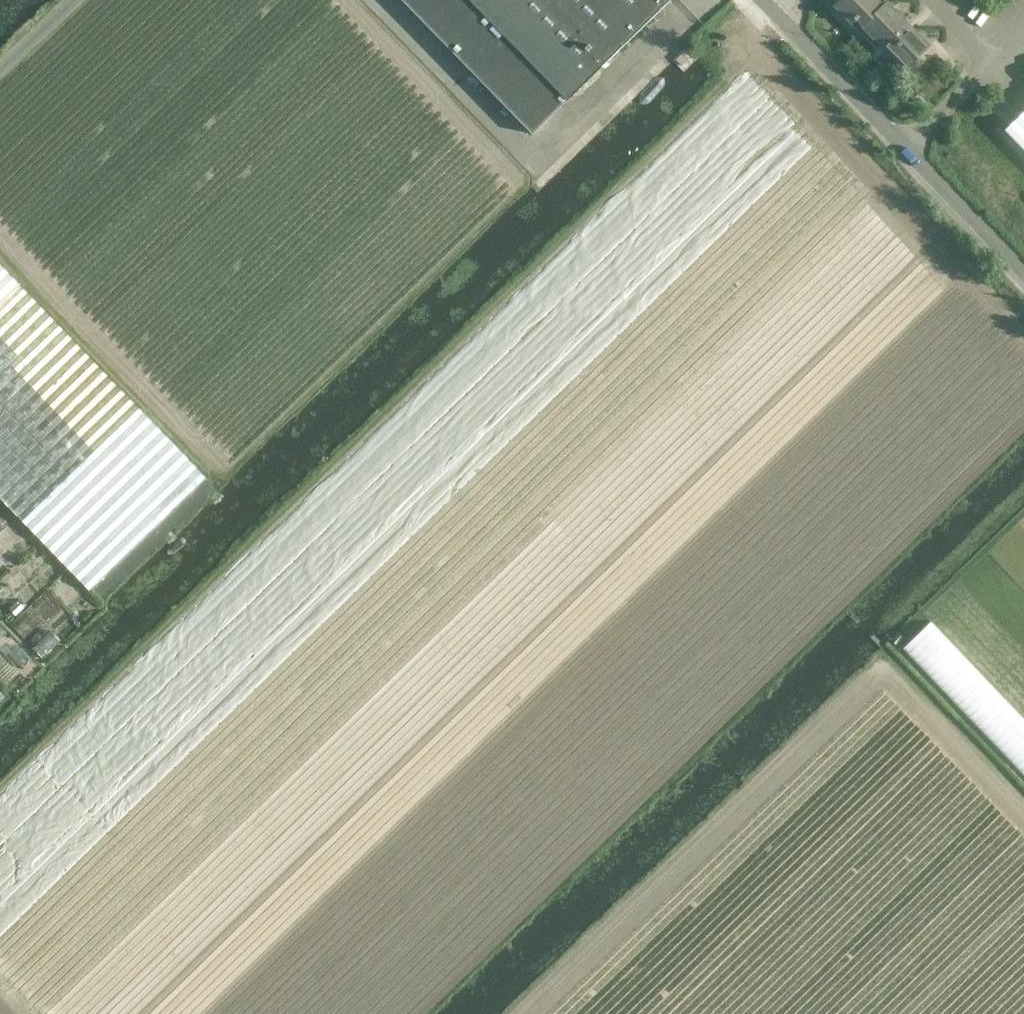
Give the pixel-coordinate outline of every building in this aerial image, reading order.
[(669,0),(469,0),(566,100),(669,0)] [(886,1),(883,4),(879,0),(838,0),(832,5),(877,51),(881,47),(904,70),(930,45),(886,1)] [(1004,130),(1023,151),(1023,110),(1004,130)] [(0,265),(0,498),(88,590),(205,477),(0,265)] [(902,645),(1023,774),(1023,716),(931,618),(902,645)]
